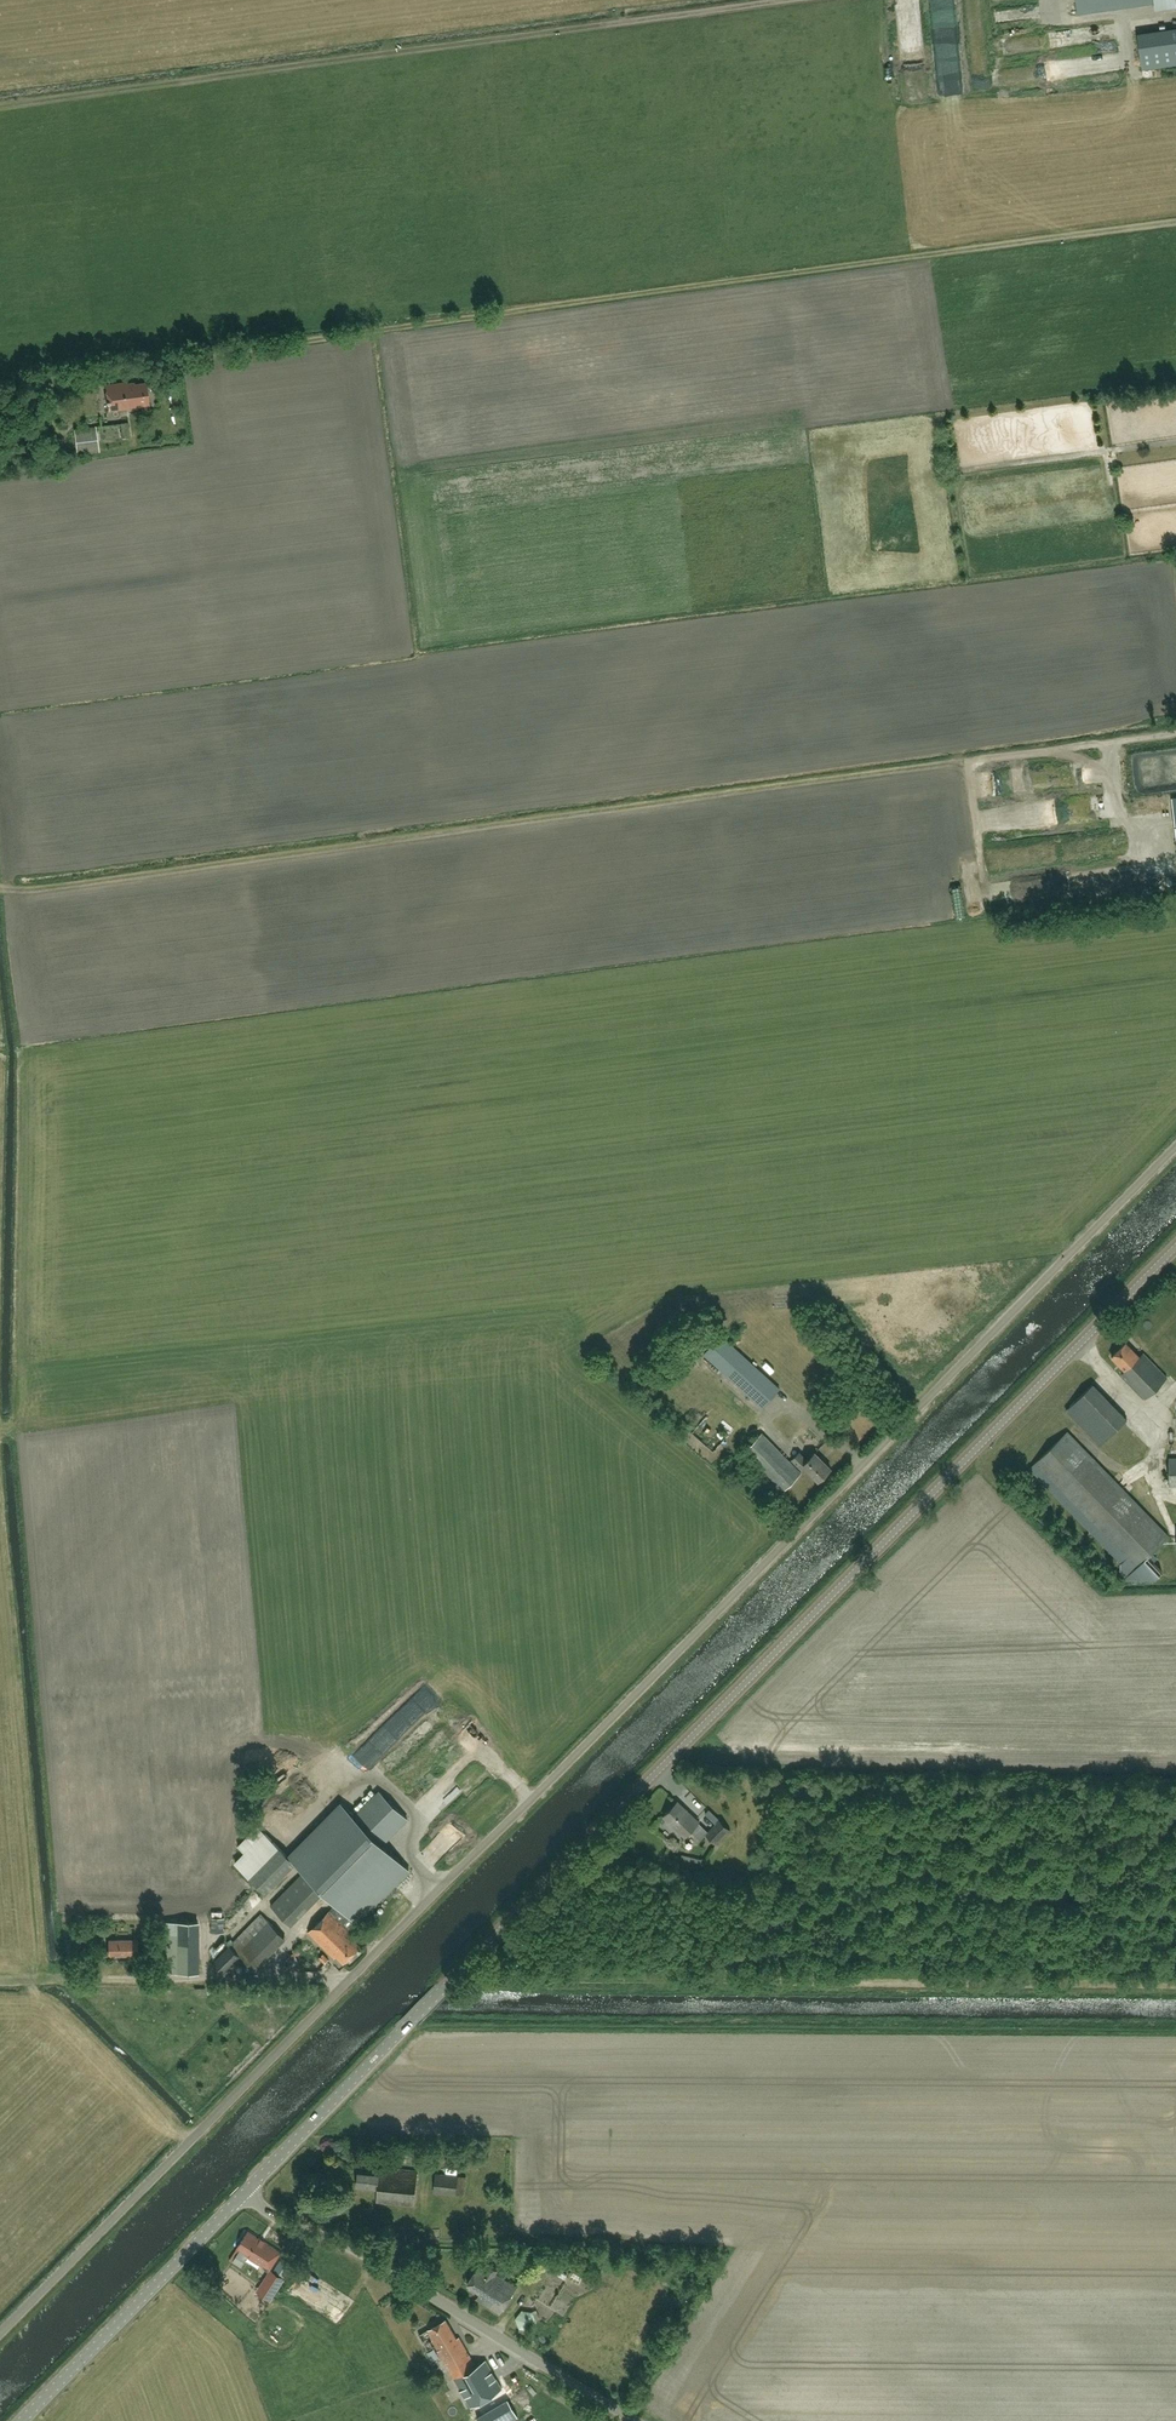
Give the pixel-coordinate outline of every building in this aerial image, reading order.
[(1153,0),(1076,0),(1078,14),(1153,3),(1153,0)] [(1137,34),(1142,69),(1175,64),(1175,28),(1137,34)] [(106,385),(110,410),(149,404),(146,383),(125,385),(125,382),(106,385)] [(130,437),(128,422),(120,423),(122,439),(130,437)] [(100,452),(96,425),(74,428),(77,454),(100,452)] [(1024,791),(1052,790),(1052,781),(1024,782),(1024,791)] [(1058,824),(1056,801),(1042,803),(1044,825),(1058,824)] [(704,1353),(763,1407),(779,1389),(720,1335),(704,1353)] [(1125,1370),(1121,1374),(1145,1398),(1167,1377),(1143,1352),(1139,1356),(1126,1342),(1112,1356),(1125,1370)] [(651,1369),(643,1378),(648,1383),(656,1374),(651,1369)] [(1093,1384),(1066,1409),(1079,1422),(1105,1397),(1093,1384)] [(813,1409),(822,1417),(832,1406),(822,1398),(813,1409)] [(1127,1419),(1120,1411),(1094,1437),(1101,1444),(1127,1419)] [(1067,1431),(1033,1465),(1134,1569),(1168,1536),(1067,1431)] [(801,1472),(762,1432),(743,1451),(782,1491),(801,1472)] [(800,1451),(792,1459),(803,1470),(806,1467),(818,1480),(831,1468),(815,1452),(808,1459),(800,1451)] [(378,1776),(390,1771),(385,1760),(373,1764),(378,1776)] [(337,1798),(342,1788),(335,1785),(331,1795),(337,1798)] [(336,1955),(343,1962),(360,1945),(348,1933),(350,1931),(348,1928),(355,1921),(356,1922),(409,1869),(383,1843),(407,1818),(380,1791),(355,1815),(342,1803),(343,1803),(342,1802),(290,1856),(337,1903),(308,1931),(334,1957),(336,1955)] [(678,1800),(663,1815),(685,1836),(699,1821),(678,1800)] [(720,1819),(706,1834),(716,1844),(731,1829),(720,1819)] [(677,1852),(680,1842),(673,1840),(669,1849),(677,1852)] [(240,1955),(254,1969),(285,1937),(261,1913),(230,1945),(215,1961),(224,1971),(240,1955)] [(211,1919),(211,1934),(224,1934),(225,1919),(211,1919)] [(161,1923),(151,1923),(151,1940),(161,1940),(161,1923)] [(137,1939),(109,1939),(109,1955),(137,1955),(137,1939)] [(330,1959),(324,1953),(320,1957),(326,1963),(330,1959)] [(437,2162),(442,2154),(436,2149),(430,2158),(437,2162)] [(415,2162),(416,2151),(408,2151),(407,2161),(415,2162)] [(473,2163),(481,2168),(489,2156),(482,2151),(473,2163)] [(358,2167),(356,2186),(378,2188),(377,2201),(414,2205),(418,2169),(400,2168),(400,2169),(379,2167),(379,2169),(358,2167)] [(436,2173),(434,2192),(465,2195),(466,2176),(436,2173)] [(251,2232),(240,2249),(248,2255),(270,2269),(281,2252),(259,2238),(251,2232)] [(478,2265),(467,2282),(471,2284),(470,2285),(480,2292),(476,2298),(500,2313),(517,2286),(496,2273),(498,2269),(488,2263),(484,2269),(478,2265)] [(260,2292),(270,2298),(283,2277),(273,2271),(260,2292)] [(305,2296),(313,2289),(306,2281),(298,2288),(305,2296)] [(518,2316),(522,2328),(538,2322),(534,2310),(518,2316)] [(432,2340),(438,2351),(444,2361),(471,2406),(502,2388),(486,2360),(476,2366),(459,2337),(457,2338),(446,2319),(428,2329),(434,2339),(432,2340)] [(477,2419),(479,2420),(510,2420),(518,2416),(508,2400),(477,2419)]
